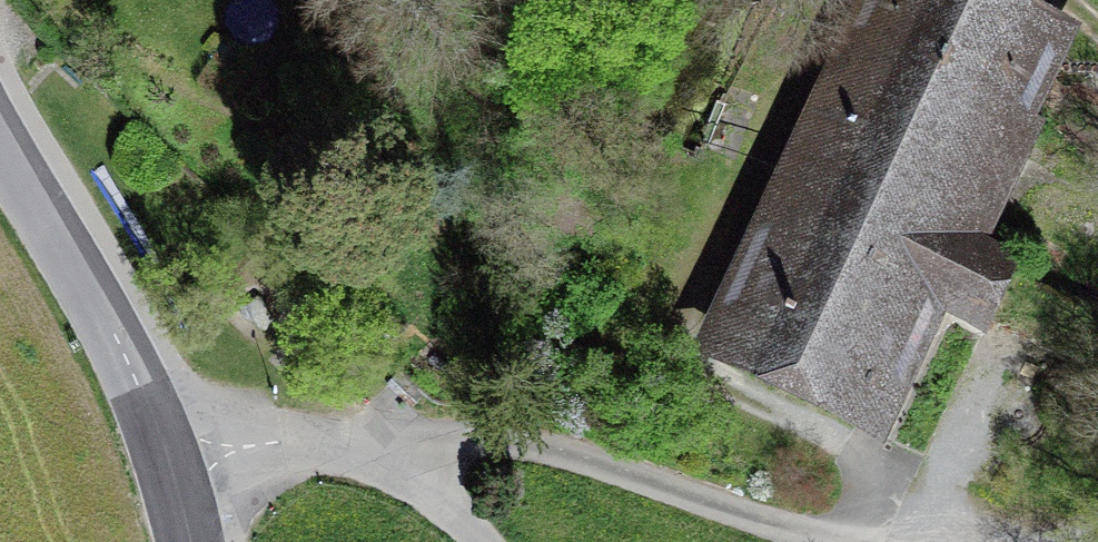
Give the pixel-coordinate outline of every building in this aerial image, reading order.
[(1020,0),(868,0),(688,356),(897,461),(1097,62),(1097,39),(1020,0)]
